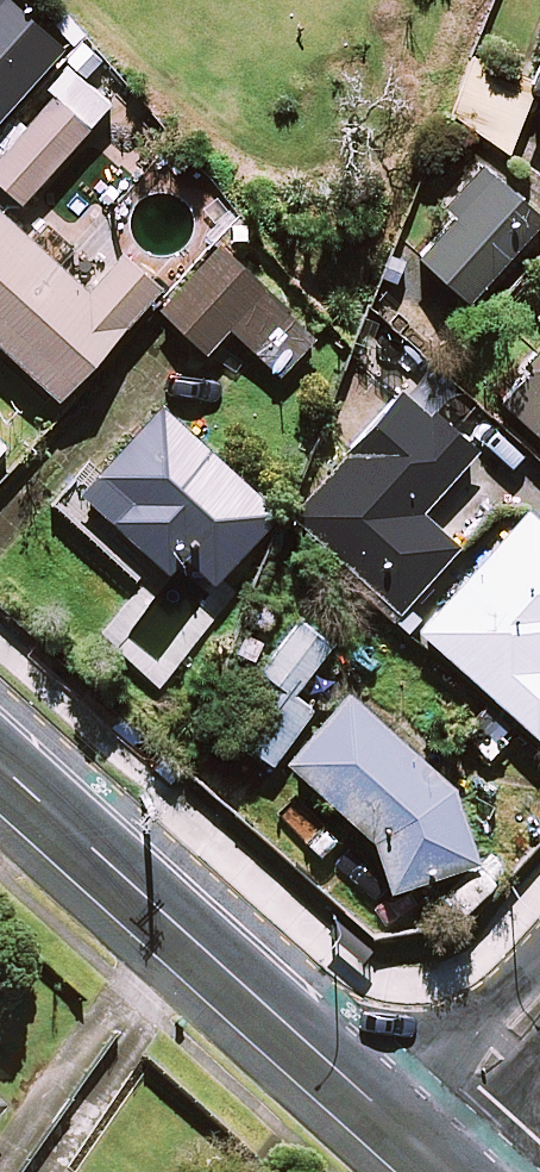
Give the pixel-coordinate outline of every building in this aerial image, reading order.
[(6,0),(0,0),(0,117),(62,52),(6,0)] [(523,89),(539,95),(539,46),(523,89)] [(53,99),(0,155),(0,186),(19,204),(110,107),(91,89),(66,65),(43,89),(53,99)] [(534,226),(475,171),(442,206),(455,218),(418,258),(463,301),(534,226)] [(0,216),(0,348),(54,398),(156,288),(121,256),(85,295),(0,216)] [(319,338),(219,250),(162,314),(206,353),(229,328),(285,377),(319,338)] [(497,398),(539,438),(539,351),(497,398)] [(472,447),(404,388),(291,519),(396,610),(454,543),(417,511),(472,447)] [(275,513),(160,408),(80,495),(167,575),(182,558),(211,584),(275,513)] [(528,507),(418,630),(534,735),(539,728),(539,518),(528,507)] [(334,646),(301,618),(259,666),(292,695),(334,646)] [(273,764),(309,707),(267,680),(231,737),(273,764)] [(439,773),(348,688),(283,759),(365,835),(391,893),(476,854),(439,773)]
